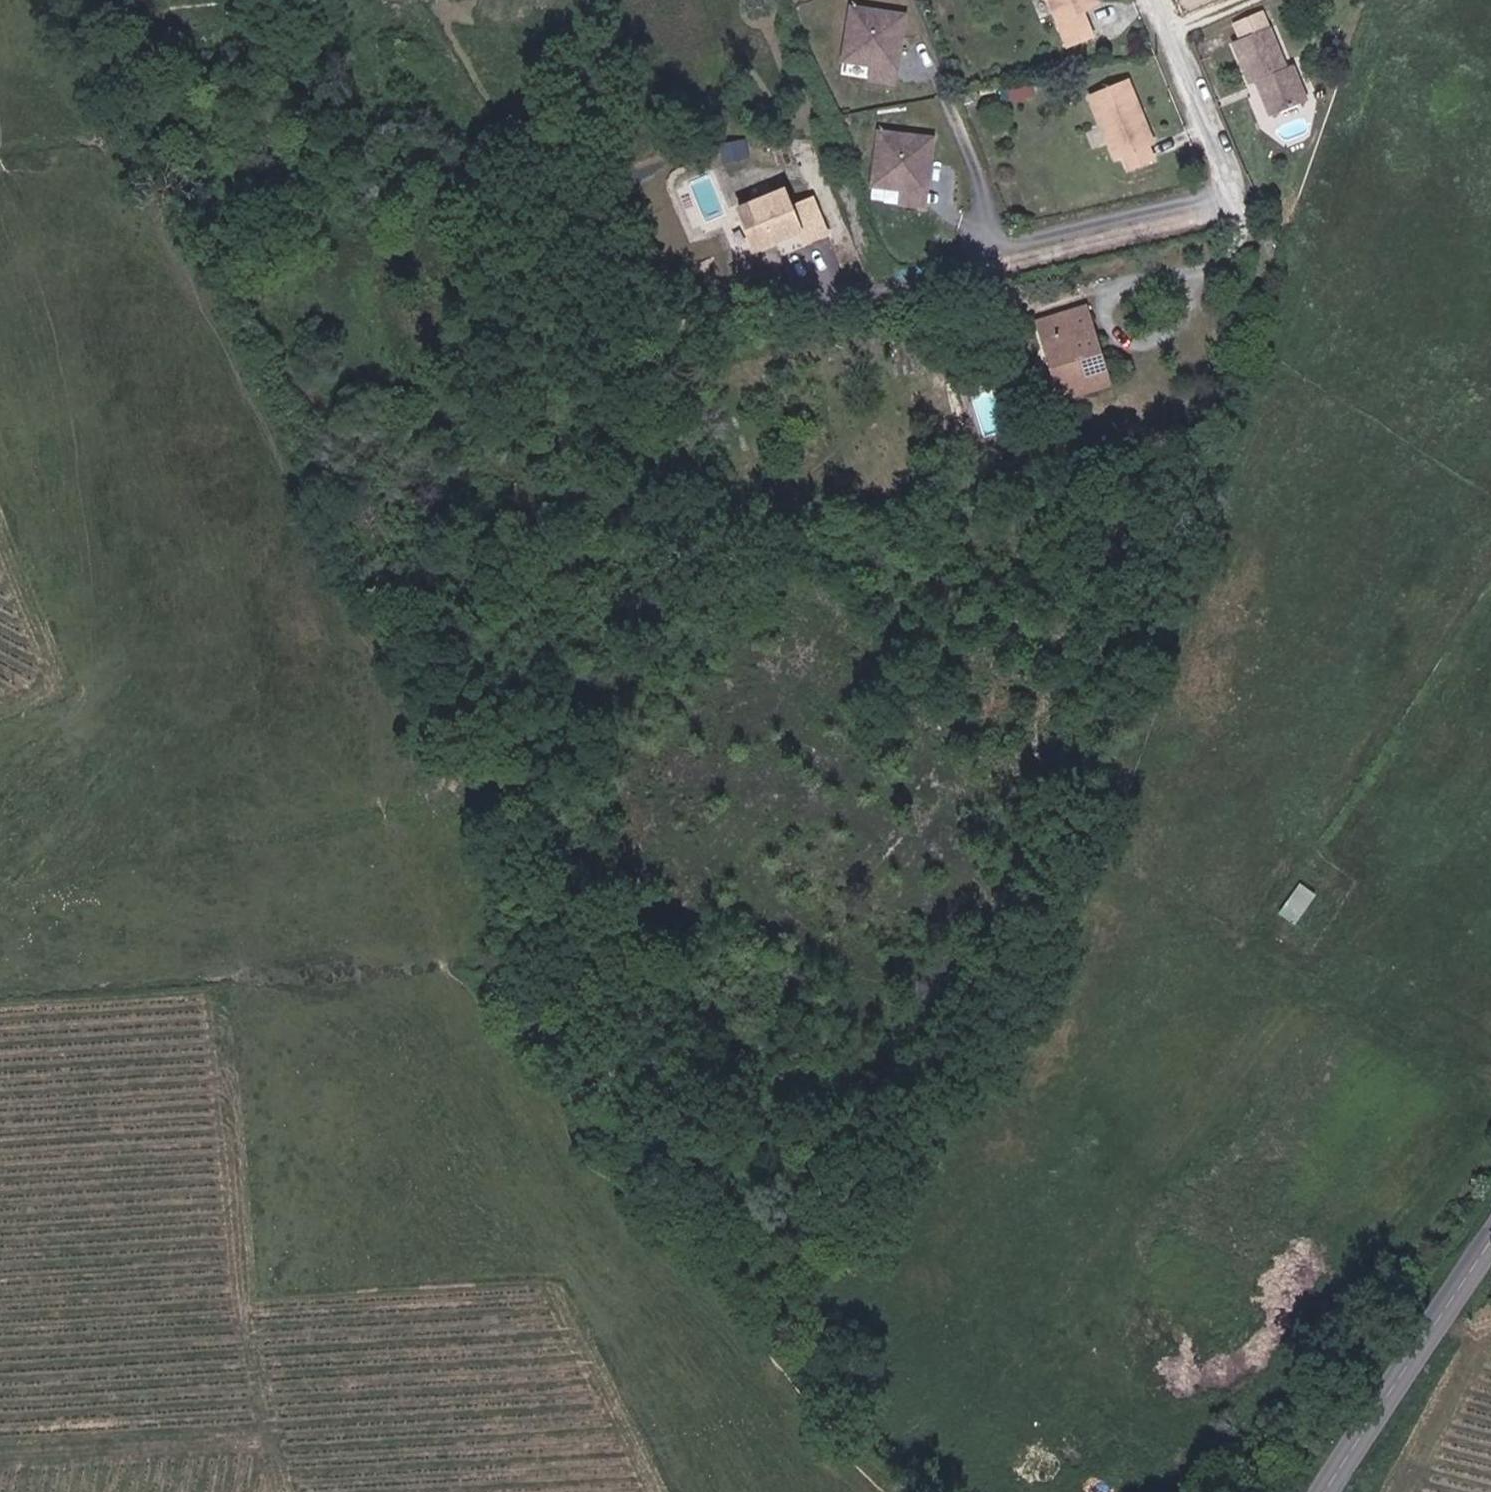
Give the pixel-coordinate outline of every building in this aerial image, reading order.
[(1093,0),(1052,0),(1071,46),(1091,37),(1083,16),(1097,10),(1093,0)] [(910,11),(856,1),(846,55),(899,65),(910,11)] [(1281,62),(1268,29),(1235,42),(1251,80),(1260,76),(1274,110),(1308,96),(1292,58),(1281,62)] [(1127,80),(1092,96),(1117,158),(1126,155),(1132,168),(1154,159),(1148,146),(1156,143),(1127,80)] [(935,139),(880,131),(873,186),(928,193),(935,139)] [(786,187),(742,206),(759,245),(803,226),(809,239),(829,230),(814,197),(794,206),(786,187)] [(1084,308),(1049,317),(1038,320),(1043,339),(1049,360),(1059,397),(1070,394),(1106,384),(1084,308)]
